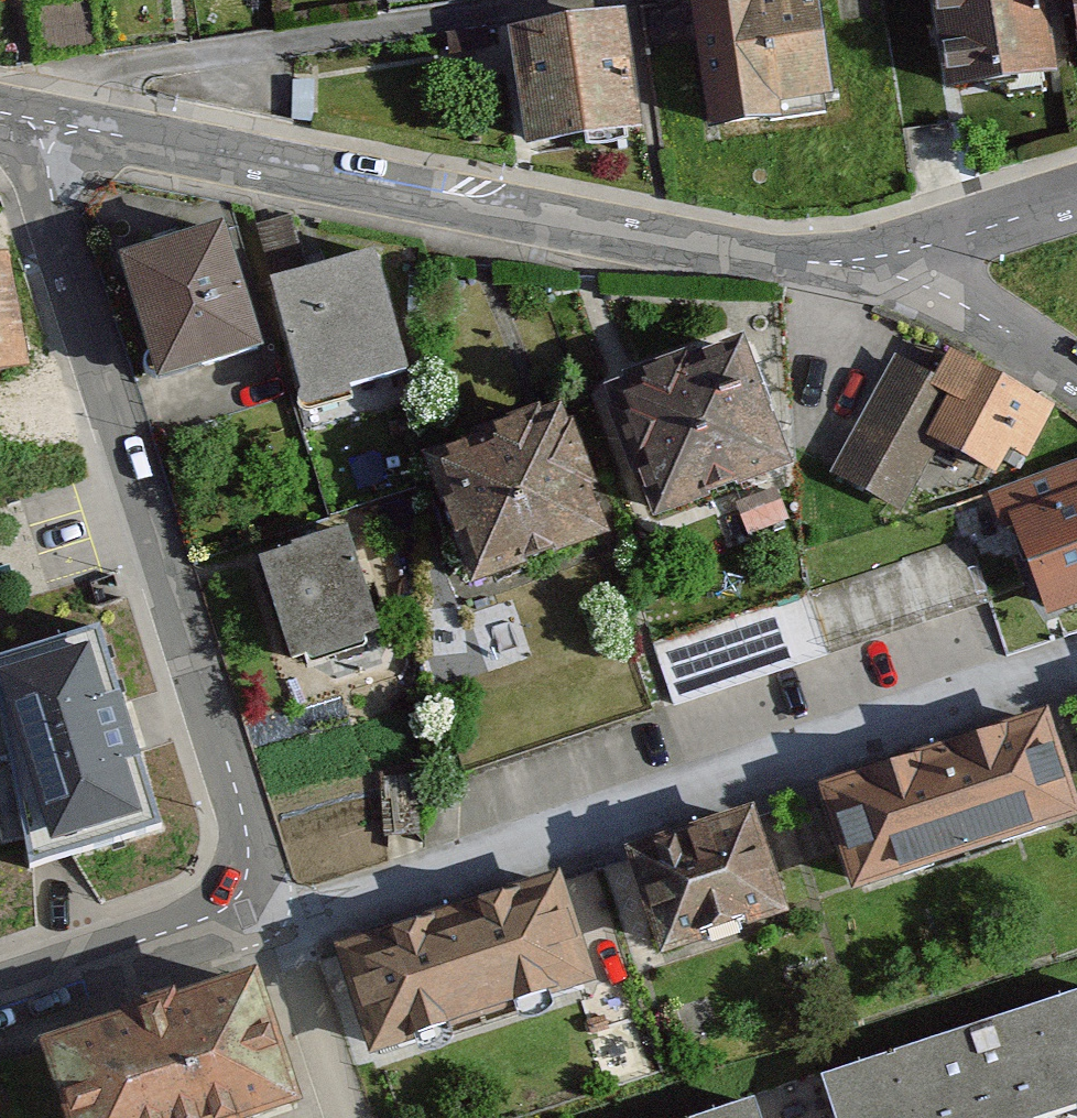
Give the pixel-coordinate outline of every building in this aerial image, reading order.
[(692,18),(712,141),(837,120),(817,0),(798,0),(692,18)] [(948,98),(1056,81),(1043,0),(932,0),(948,98)] [(527,44),(530,161),(638,157),(634,41),(527,44)] [(119,272),(159,396),(262,363),(222,239),(119,272)] [(273,291),(310,413),(407,384),(370,262),(273,291)] [(0,268),(0,388),(30,383),(10,266),(0,268)] [(932,384),(890,363),(830,476),(906,516),(939,454),(995,483),(1007,459),(1026,469),(1053,419),(944,362),(932,384)] [(617,409),(665,534),(783,489),(736,364),(617,409)] [(425,478),(473,604),(610,553),(562,426),(425,478)] [(1045,623),(1076,613),(1076,513),(1016,532),(1045,623)] [(344,541),(257,569),(292,675),(378,647),(344,541)] [(0,670),(0,736),(42,868),(157,832),(96,640),(0,670)] [(866,913),(1076,836),(1076,782),(1055,722),(827,806),(866,913)] [(629,870),(665,976),(791,934),(755,828),(629,870)] [(338,971),(376,1080),(606,1001),(568,892),(338,971)] [(60,1117),(288,1117),(247,991),(40,1057),(60,1117)] [(835,1117),(1076,1117),(1076,1019),(829,1099),(835,1117)]
